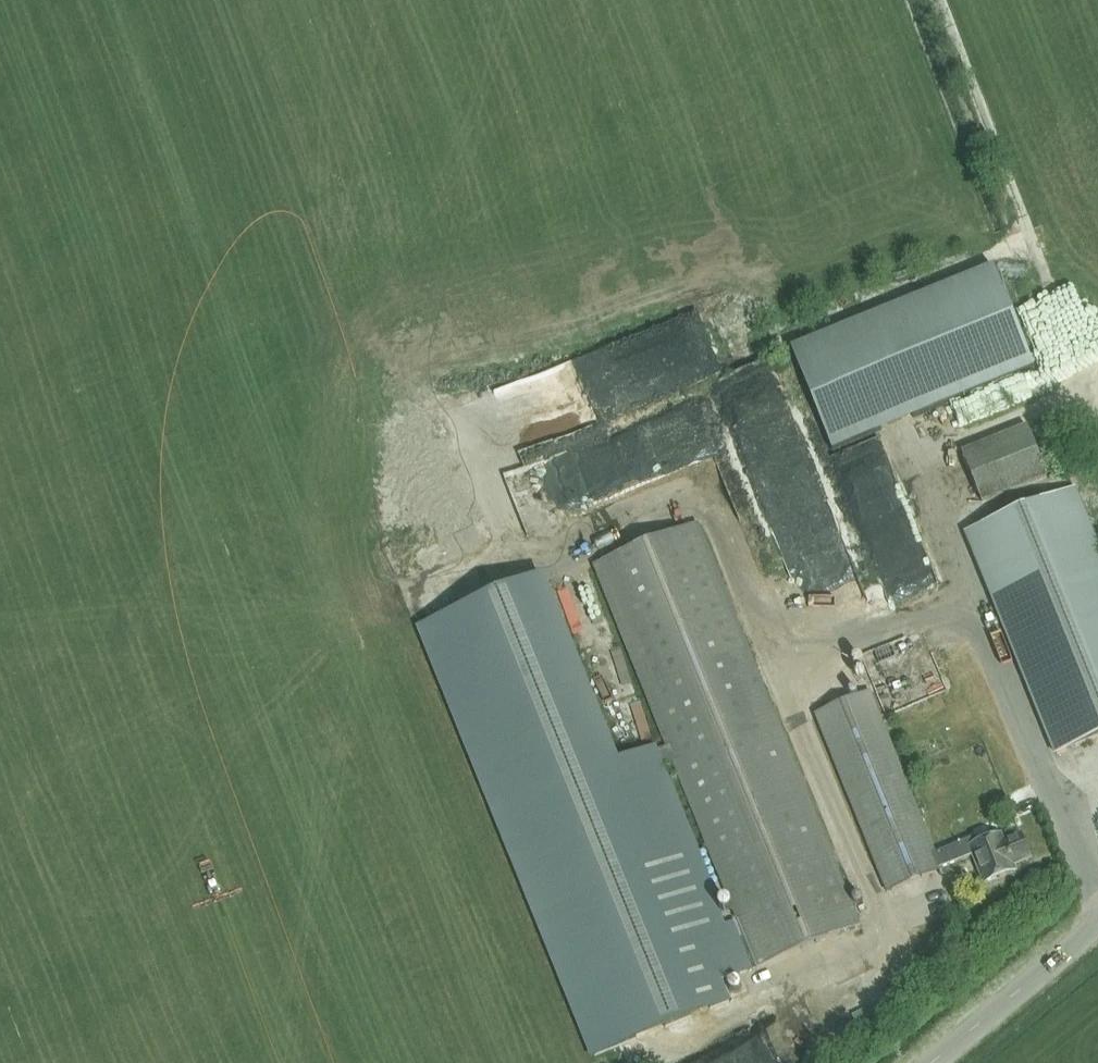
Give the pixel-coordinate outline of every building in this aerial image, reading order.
[(835,445),(887,425),(1038,365),(997,263),(795,344),(835,445)] [(611,437),(514,467),(532,524),(554,517),(542,478),(594,462),(601,485),(585,490),(588,502),(708,465),(696,425),(615,451),(611,437)] [(982,503),(1048,477),(1029,426),(962,452),(982,503)] [(971,532),(1060,755),(1097,740),(1097,541),(1077,490),(971,532)] [(757,972),(790,958),(861,928),(749,646),(701,523),(594,564),(667,748),(673,763),(737,921),(757,972)] [(911,533),(912,545),(889,546),(890,566),(918,564),(918,547),(924,547),(923,533),(911,533)] [(826,588),(856,571),(843,549),(813,566),(826,588)] [(544,575),(416,627),(591,1060),(731,1003),(724,986),(757,972),(737,921),(726,926),(717,905),(721,904),(665,766),(673,763),(667,748),(659,751),(657,746),(620,761),(544,575)] [(624,652),(613,657),(623,675),(633,670),(624,652)] [(1001,834),(980,842),(978,837),(936,853),(872,693),(817,715),(887,892),(942,870),(942,869),(973,857),(984,884),(1016,871),(1014,866),(1031,859),(1022,835),(1004,842),(1001,834)]
